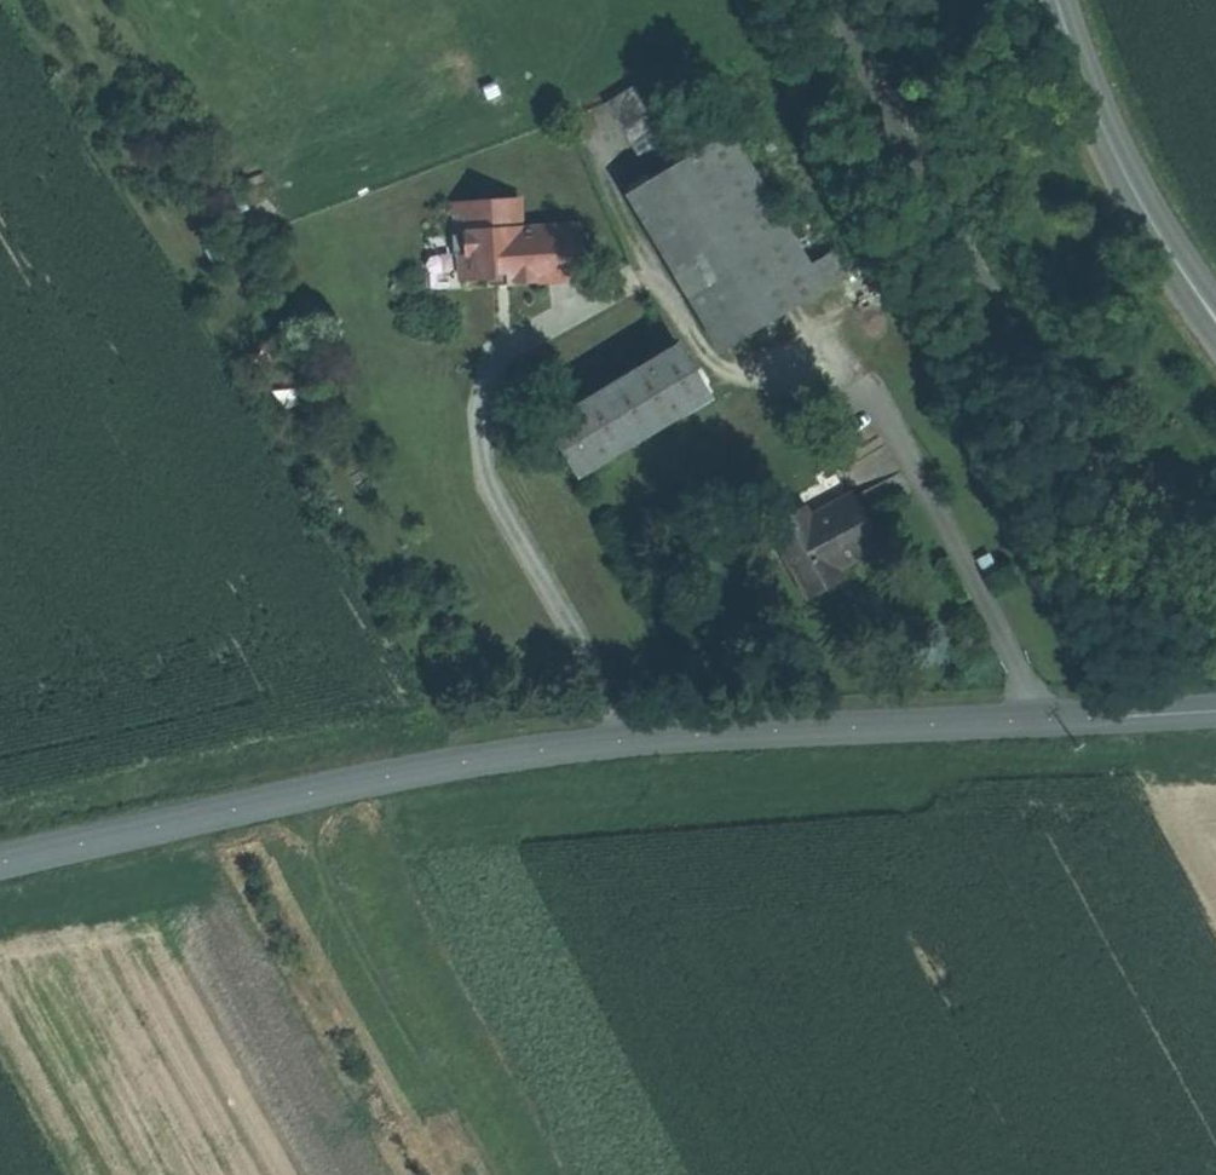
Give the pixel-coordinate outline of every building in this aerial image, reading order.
[(675,166),(770,327),(835,288),(819,262),(741,129),(675,166)] [(730,350),(770,327),(675,166),(637,189),(730,350)] [(520,225),(531,224),(530,195),(518,196),(520,225)] [(589,222),(531,224),(520,225),(518,196),(462,199),(464,230),(477,229),(478,248),(471,249),(472,270),(508,268),(507,262),(512,261),(518,261),(518,274),(592,271),(589,222)] [(465,249),(471,249),(478,248),(477,229),(464,230),(465,249)] [(819,262),(835,288),(861,275),(844,247),(819,262)] [(719,394),(685,339),(557,414),(590,471),(719,394)] [(820,591),(845,576),(841,568),(859,558),(885,543),(842,467),(772,508),(820,591)]
